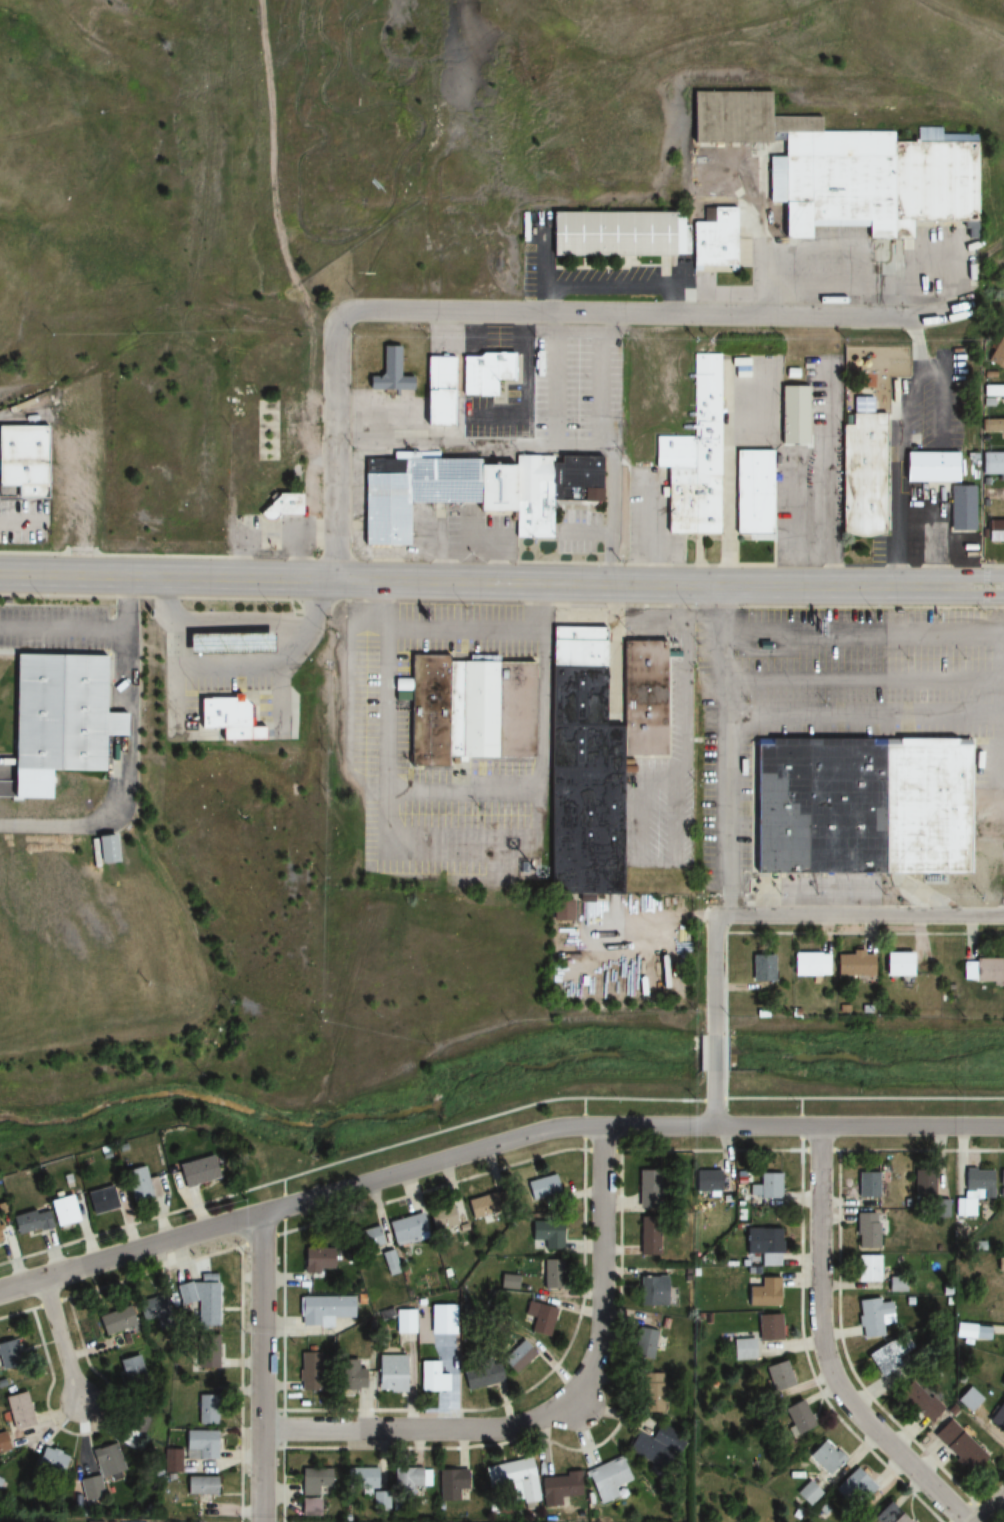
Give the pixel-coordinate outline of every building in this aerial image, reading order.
[(976,133),(942,133),(942,127),(918,127),(918,139),(894,138),(894,131),(820,130),(820,116),(768,116),(768,92),(690,91),(689,143),(768,144),(768,133),(783,133),(782,156),(767,155),(767,203),(780,204),(780,238),(807,238),(807,227),(865,227),(865,239),(909,239),(909,222),(976,222),(976,133)] [(549,257),(690,255),(691,268),(735,268),(734,205),(702,205),(702,222),(688,222),(688,227),(682,227),(682,211),(549,213),(549,257)] [(1003,370),(1003,333),(985,360),(1003,371),(1003,370)] [(397,377),(398,346),(380,346),(380,376),(365,376),(365,390),(411,390),(411,377),(397,377)] [(492,395),(492,381),(509,381),(509,355),(458,356),(459,396),(492,395)] [(422,426),(453,427),(455,358),(423,357),(422,426)] [(719,359),(698,359),(698,437),(659,437),(659,469),(670,469),(671,534),(720,534),(719,359)] [(982,386),(982,399),(1003,399),(1003,386),(982,386)] [(810,387),(782,388),(783,446),(810,445),(810,387)] [(886,415),(877,415),(877,398),(855,398),(855,414),(845,414),(844,534),(852,534),(858,540),(865,540),(876,538),(884,537),(886,415)] [(981,420),(981,430),(1003,430),(1003,420),(981,420)] [(0,429),(0,484),(14,485),(14,496),(44,496),(45,429),(0,429)] [(600,458),(513,454),(513,463),(437,459),(438,453),(391,451),(390,462),(362,460),(358,545),(405,547),(407,502),(471,505),(471,510),(513,512),(512,537),(549,538),(551,500),(598,502),(600,458)] [(773,452),(740,452),(741,534),(773,533),(773,452)] [(956,483),(956,452),(902,452),(902,483),(956,483)] [(1003,474),(1003,453),(981,453),(981,474),(1003,474)] [(948,531),(972,531),(972,486),(948,486),(948,531)] [(301,494),(270,494),(270,502),(259,502),(259,517),(301,517),(301,494)] [(985,541),(1003,541),(1003,518),(985,518),(985,541)] [(560,628),(632,629),(632,644),(669,645),(667,754),(624,753),(621,892),(597,892),(597,903),(581,902),(581,892),(556,892),(560,628)] [(182,635),(264,633),(265,653),(182,654),(182,635)] [(300,653),(300,635),(266,635),(266,653),(300,653)] [(103,657),(14,656),(12,771),(100,772),(100,738),(123,738),(123,714),(102,713),(103,657)] [(416,657),(451,657),(451,662),(537,664),(535,759),(450,757),(450,769),(414,768),(416,657)] [(238,697),(248,704),(248,741),(200,742),(199,697),(238,697)] [(757,740),(954,740),(954,747),(968,747),(968,873),(757,873),(757,740)] [(92,863),(109,863),(109,836),(92,836),(92,863)] [(772,951),(749,951),(749,980),(772,980),(772,951)] [(908,977),(908,951),(881,951),(881,977),(908,977)] [(794,975),(819,975),(819,952),(794,952),(794,975)] [(872,953),(834,953),(834,976),(871,976),(872,953)] [(998,958),(973,958),(972,982),(998,982),(998,958)] [(215,1178),(208,1155),(173,1164),(179,1187),(215,1178)] [(152,1177),(145,1179),(141,1165),(121,1171),(131,1204),(158,1195),(152,1177)] [(657,1169),(636,1169),(636,1208),(657,1208),(657,1169)] [(720,1194),(720,1170),(691,1170),(691,1194),(720,1194)] [(877,1198),(877,1170),(855,1170),(855,1198),(877,1198)] [(912,1197),(942,1197),(942,1170),(912,1170),(912,1197)] [(975,1216),(975,1199),(993,1199),(993,1170),(963,1170),(963,1199),(955,1199),(955,1216),(975,1216)] [(530,1202),(560,1192),(553,1173),(524,1182),(530,1202)] [(779,1198),(779,1174),(757,1174),(757,1198),(779,1198)] [(117,1207),(108,1185),(83,1194),(91,1216),(117,1207)] [(501,1189),(464,1201),(470,1220),(507,1208),(501,1189)] [(8,1217),(13,1236),(85,1219),(79,1192),(45,1200),(46,1207),(8,1217)] [(465,1220),(458,1201),(427,1212),(434,1232),(465,1220)] [(877,1247),(877,1212),(855,1212),(855,1247),(877,1247)] [(425,1238),(421,1214),(387,1220),(391,1244),(425,1238)] [(638,1217),(638,1255),(658,1255),(658,1217),(638,1217)] [(531,1222),(531,1249),(562,1249),(562,1222),(531,1222)] [(383,1245),(380,1225),(360,1229),(364,1248),(383,1245)] [(744,1228),(744,1254),(759,1254),(759,1267),(779,1267),(779,1228),(744,1228)] [(331,1247),(300,1247),(300,1270),(331,1270),(331,1247)] [(855,1282),(878,1282),(878,1254),(855,1254),(855,1282)] [(542,1260),(542,1289),(564,1289),(564,1260),(542,1260)] [(666,1305),(666,1276),(638,1276),(638,1305),(666,1305)] [(905,1277),(887,1277),(887,1291),(905,1291),(905,1277)] [(745,1305),(778,1305),(778,1278),(758,1278),(758,1286),(745,1286),(745,1305)] [(177,1302),(195,1302),(195,1327),(214,1327),(214,1282),(177,1282),(177,1302)] [(298,1296),(298,1327),(331,1327),(331,1317),(354,1317),(354,1296),(298,1296)] [(890,1301),(878,1302),(878,1297),(857,1300),(860,1338),(880,1336),(879,1325),(892,1324),(890,1301)] [(166,1319),(166,1298),(138,1298),(138,1319),(166,1319)] [(556,1309),(532,1302),(524,1330),(548,1337),(556,1309)] [(429,1304),(429,1334),(454,1334),(454,1304),(429,1304)] [(134,1324),(127,1305),(95,1318),(102,1337),(134,1324)] [(413,1332),(413,1309),(394,1309),(394,1332),(413,1332)] [(759,1342),(781,1339),(778,1312),(755,1316),(759,1342)] [(989,1326),(956,1326),(956,1337),(989,1337),(989,1326)] [(658,1331),(637,1327),(632,1356),(653,1359),(658,1331)] [(915,1353),(903,1333),(865,1355),(877,1376),(915,1353)] [(216,1336),(194,1336),(194,1369),(216,1369),(216,1336)] [(18,1365),(10,1338),(0,1341),(0,1370),(18,1365)] [(516,1372),(535,1354),(520,1338),(501,1357),(516,1372)] [(754,1360),(754,1339),(732,1339),(732,1360),(754,1360)] [(318,1391),(318,1352),(298,1352),(298,1391),(318,1391)] [(377,1354),(376,1391),(404,1392),(405,1355),(377,1354)] [(143,1378),(138,1355),(117,1359),(122,1383),(143,1378)] [(771,1392),(793,1385),(784,1359),(762,1366),(771,1392)] [(446,1392),(446,1374),(436,1374),(436,1361),(418,1361),(418,1392),(446,1392)] [(339,1389),(364,1389),(364,1363),(339,1363),(339,1389)] [(466,1392),(501,1382),(495,1363),(460,1374),(466,1392)] [(639,1373),(639,1412),(661,1412),(661,1373),(639,1373)] [(925,1426),(940,1410),(910,1380),(894,1396),(925,1426)] [(982,1399),(967,1387),(956,1401),(970,1413),(982,1399)] [(32,1425),(22,1391),(1,1397),(11,1431),(32,1425)] [(215,1424),(215,1394),(196,1394),(196,1424),(215,1424)] [(812,1426),(800,1399),(779,1409),(792,1436),(812,1426)] [(1001,1400),(986,1422),(1003,1434),(1003,1403),(1001,1400)] [(145,1410),(122,1407),(117,1446),(140,1449),(145,1410)] [(930,1437),(968,1474),(985,1458),(947,1420),(930,1437)] [(685,1438),(658,1425),(650,1440),(635,1432),(626,1450),(668,1471),(685,1438)] [(215,1460),(215,1430),(184,1430),(184,1460),(215,1460)] [(8,1451),(4,1433),(0,1434),(0,1453),(8,1451)] [(807,1455),(828,1476),(844,1459),(823,1438),(807,1455)] [(98,1479),(124,1471),(114,1442),(90,1450),(98,1474),(79,1481),(85,1501),(104,1495),(98,1479)] [(33,1464),(59,1477),(69,1458),(43,1445),(33,1464)] [(164,1473),(181,1473),(181,1451),(164,1451),(164,1473)] [(586,1471),(599,1506),(619,1498),(615,1487),(630,1481),(621,1458),(586,1471)] [(487,1488),(512,1484),(515,1502),(539,1498),(532,1459),(483,1467),(487,1488)] [(375,1467),(345,1467),(345,1488),(375,1488),(375,1467)] [(300,1496),(320,1496),(320,1490),(328,1490),(328,1468),(300,1468),(300,1496)] [(429,1469),(393,1468),(393,1499),(414,1499),(414,1487),(429,1487),(429,1469)] [(875,1488),(855,1468),(833,1489),(854,1509),(875,1488)] [(466,1469),(438,1469),(438,1502),(458,1502),(458,1490),(466,1490),(466,1469)] [(540,1478),(545,1508),(585,1502),(580,1472),(540,1478)] [(215,1477),(185,1477),(185,1494),(215,1494),(215,1477)] [(318,1516),(318,1499),(300,1499),(300,1516),(318,1516)] [(886,1501),(869,1518),(874,1521),(907,1521),(886,1501)] [(216,1518),(216,1502),(194,1502),(194,1518),(216,1518)]
